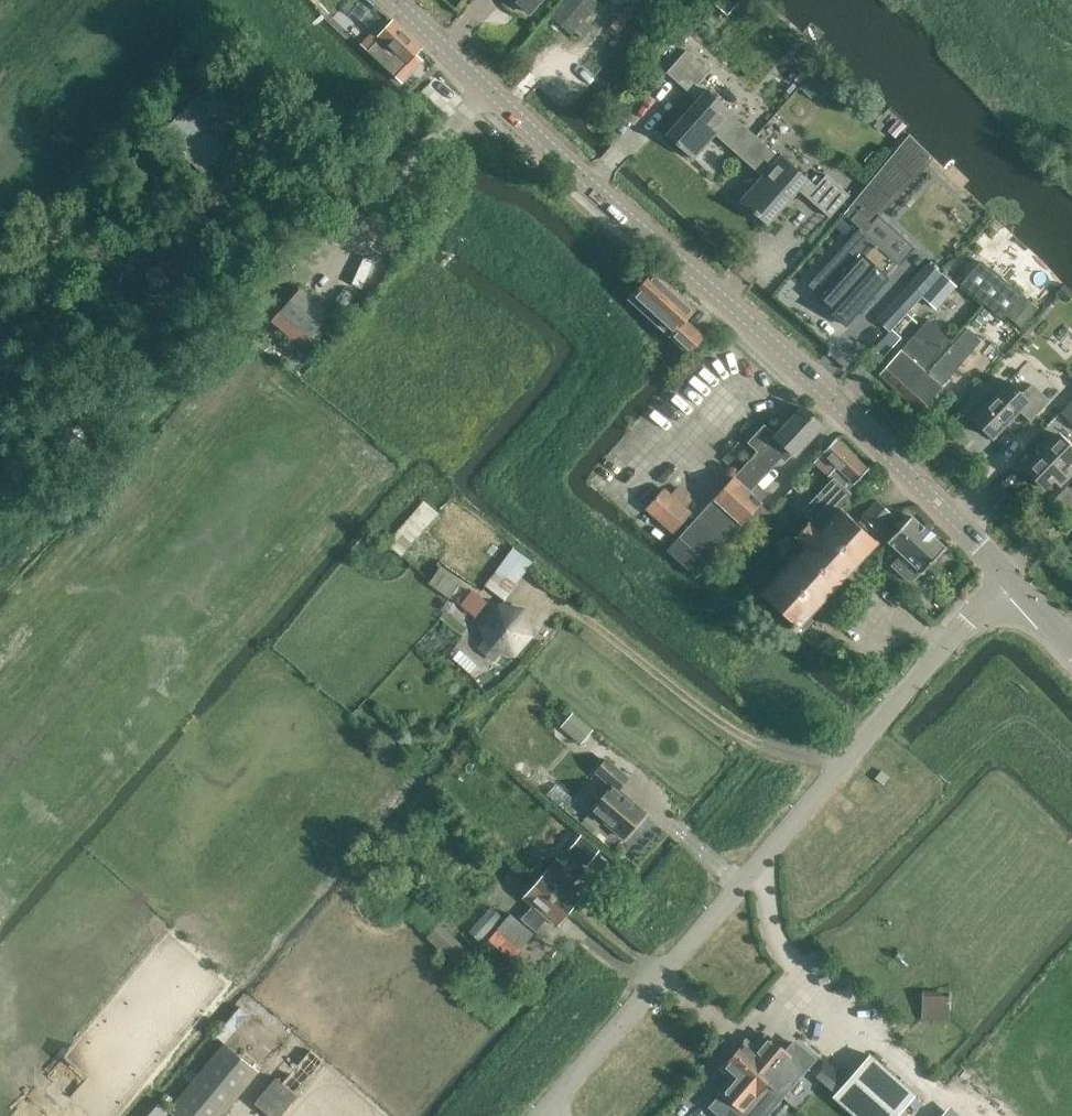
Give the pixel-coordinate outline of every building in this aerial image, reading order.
[(511,2),(515,6),(520,8),(526,9),(530,13),(541,0),(509,0),(511,2)] [(600,1),(598,0),(566,0),(552,15),(572,33),(574,30),(582,37),(591,26),(584,20),(600,1)] [(736,0),(710,0),(727,15),(738,2),(736,0)] [(386,23),(364,47),(401,82),(422,59),(417,54),(422,48),(393,20),(388,25),(386,23)] [(697,80),(708,68),(685,49),(666,71),(698,100),(707,89),(697,80)] [(756,136),(730,114),(732,111),(708,89),(707,89),(698,100),(699,100),(667,136),(692,157),(715,130),(741,153),(756,136)] [(232,140),(195,103),(187,111),(186,110),(165,132),(204,171),(226,149),(225,148),(232,140)] [(799,189),(808,178),(783,156),(781,159),(756,136),(741,153),(766,175),(742,202),(766,224),(798,188),(799,189)] [(966,207),(904,153),(880,180),(954,246),(962,238),(971,247),(993,223),(970,202),(966,207)] [(830,217),(850,195),(829,176),(818,188),(808,178),(799,189),(830,217)] [(847,325),(889,278),(861,253),(819,300),(847,325)] [(1024,295),(983,260),(963,283),(1004,318),(1024,295)] [(636,296),(632,300),(671,336),(670,337),(690,354),(692,351),(704,337),(685,320),(695,309),(685,300),(681,297),(654,272),(636,292),(635,291),(633,294),(636,296)] [(937,307),(956,286),(942,274),(924,294),(937,307)] [(890,330),(891,329),(906,312),(923,294),(911,283),(878,319),(890,330)] [(1071,298),(1071,290),(1065,284),(1051,299),(1062,308),(1071,298)] [(336,319),(330,313),(301,288),(274,319),(302,343),(309,335),(317,342),(336,319)] [(1019,334),(986,306),(970,324),(1003,352),(1019,334)] [(900,336),(914,320),(906,312),(891,329),(900,336)] [(941,386),(982,341),(969,328),(927,374),(941,386)] [(883,358),(901,338),(900,336),(891,329),(890,330),(873,349),(883,358)] [(925,372),(951,344),(936,331),(917,352),(923,357),(916,364),(925,372)] [(925,372),(916,364),(902,350),(880,374),(904,395),(925,372)] [(941,386),(927,374),(925,372),(904,395),(920,410),(941,387),(941,386)] [(1030,420),(1050,400),(1033,384),(1022,394),(1008,381),(973,417),(993,438),(1019,411),(1030,420)] [(1063,411),(1071,421),(1071,402),(1063,411)] [(795,454),(821,426),(822,425),(803,407),(802,408),(776,436),(747,468),(745,466),(734,477),(749,491),(781,456),(786,461),(793,452),(795,454)] [(1071,461),(1071,447),(1058,434),(1025,468),(1045,488),(1054,479),(1061,485),(1071,473),(1071,468),(1068,465),(1071,461)] [(868,469),(857,458),(836,438),(815,461),(829,475),(836,467),(854,484),(868,469)] [(762,502),(749,491),(734,477),(715,499),(743,524),(762,502)] [(701,489),(691,479),(683,487),(693,497),(701,489)] [(1065,484),(1042,508),(1052,518),(1064,504),(1071,512),(1071,491),(1065,484)] [(845,502),(826,485),(815,497),(816,498),(832,513),(834,515),(845,502)] [(691,512),(685,507),(691,500),(678,487),(671,494),(665,488),(647,508),(673,532),(691,512)] [(832,513),(816,498),(811,504),(826,519),(832,513)] [(707,562),(743,524),(715,499),(680,537),(707,562)] [(878,531),(893,515),(877,500),(862,516),(863,517),(859,522),(873,535),(877,530),(878,531)] [(401,555),(439,512),(425,501),(398,531),(388,544),(401,555)] [(808,615),(877,541),(842,508),(819,532),(809,523),(797,535),(807,545),(762,594),(791,620),(788,623),(795,629),(798,627),(802,631),(813,620),(808,615)] [(923,573),(946,548),(912,516),(889,541),(903,554),(893,565),(911,583),(922,572),(923,573)] [(707,562),(680,537),(668,550),(696,575),(707,562)] [(505,600),(532,562),(513,548),(486,586),(505,600)] [(487,602),(473,590),(472,591),(461,584),(461,583),(440,567),(429,581),(450,598),(452,596),(462,604),(476,615),(487,602)] [(531,634),(523,611),(499,607),(483,625),(487,637),(479,646),(494,659),(502,650),(514,653),(531,634)] [(462,647),(456,655),(474,670),(480,662),(462,647)] [(593,730),(573,712),(561,726),(582,743),(593,730)] [(833,737),(838,731),(834,727),(828,732),(833,737)] [(646,812),(618,789),(628,777),(607,759),(597,772),(613,785),(592,810),(624,838),(646,812)] [(881,771),(874,779),(882,786),(888,778),(881,771)] [(551,797),(560,787),(553,782),(545,792),(551,797)] [(587,828),(595,819),(589,814),(581,823),(587,828)] [(586,861),(598,848),(584,836),(572,850),(586,861)] [(581,898),(568,887),(577,877),(566,867),(557,878),(547,869),(535,882),(569,912),(581,898)] [(569,912),(535,882),(523,896),(533,905),(522,918),(536,931),(548,917),(557,925),(569,912)] [(480,941),(503,916),(492,907),(469,931),(480,941)] [(512,958),(534,933),(510,913),(489,937),(512,958)] [(426,940),(457,969),(471,954),(440,925),(426,940)] [(923,1017),(951,1018),(951,992),(923,992),(923,1017)] [(219,1033),(228,1040),(249,1011),(240,1005),(219,1033)] [(747,1041),(735,1055),(768,1084),(783,1097),(813,1062),(792,1045),(786,1052),(768,1036),(756,1049),(747,1041)] [(166,1061),(141,1042),(131,1054),(156,1073),(166,1061)] [(259,1071),(225,1043),(169,1110),(175,1115),(222,1115),(259,1071)] [(916,1095),(870,1054),(833,1095),(857,1115),(897,1115),(916,1095)] [(710,1108),(720,1115),(766,1115),(783,1097),(768,1084),(735,1055),(723,1068),(734,1077),(722,1092),(717,1097),(718,1099),(710,1108)] [(847,1074),(830,1059),(818,1073),(835,1088),(847,1074)] [(297,1095),(280,1081),(258,1108),(267,1115),(280,1115),(297,1095)] [(169,1108),(162,1102),(149,1115),(162,1115),(169,1108)]
